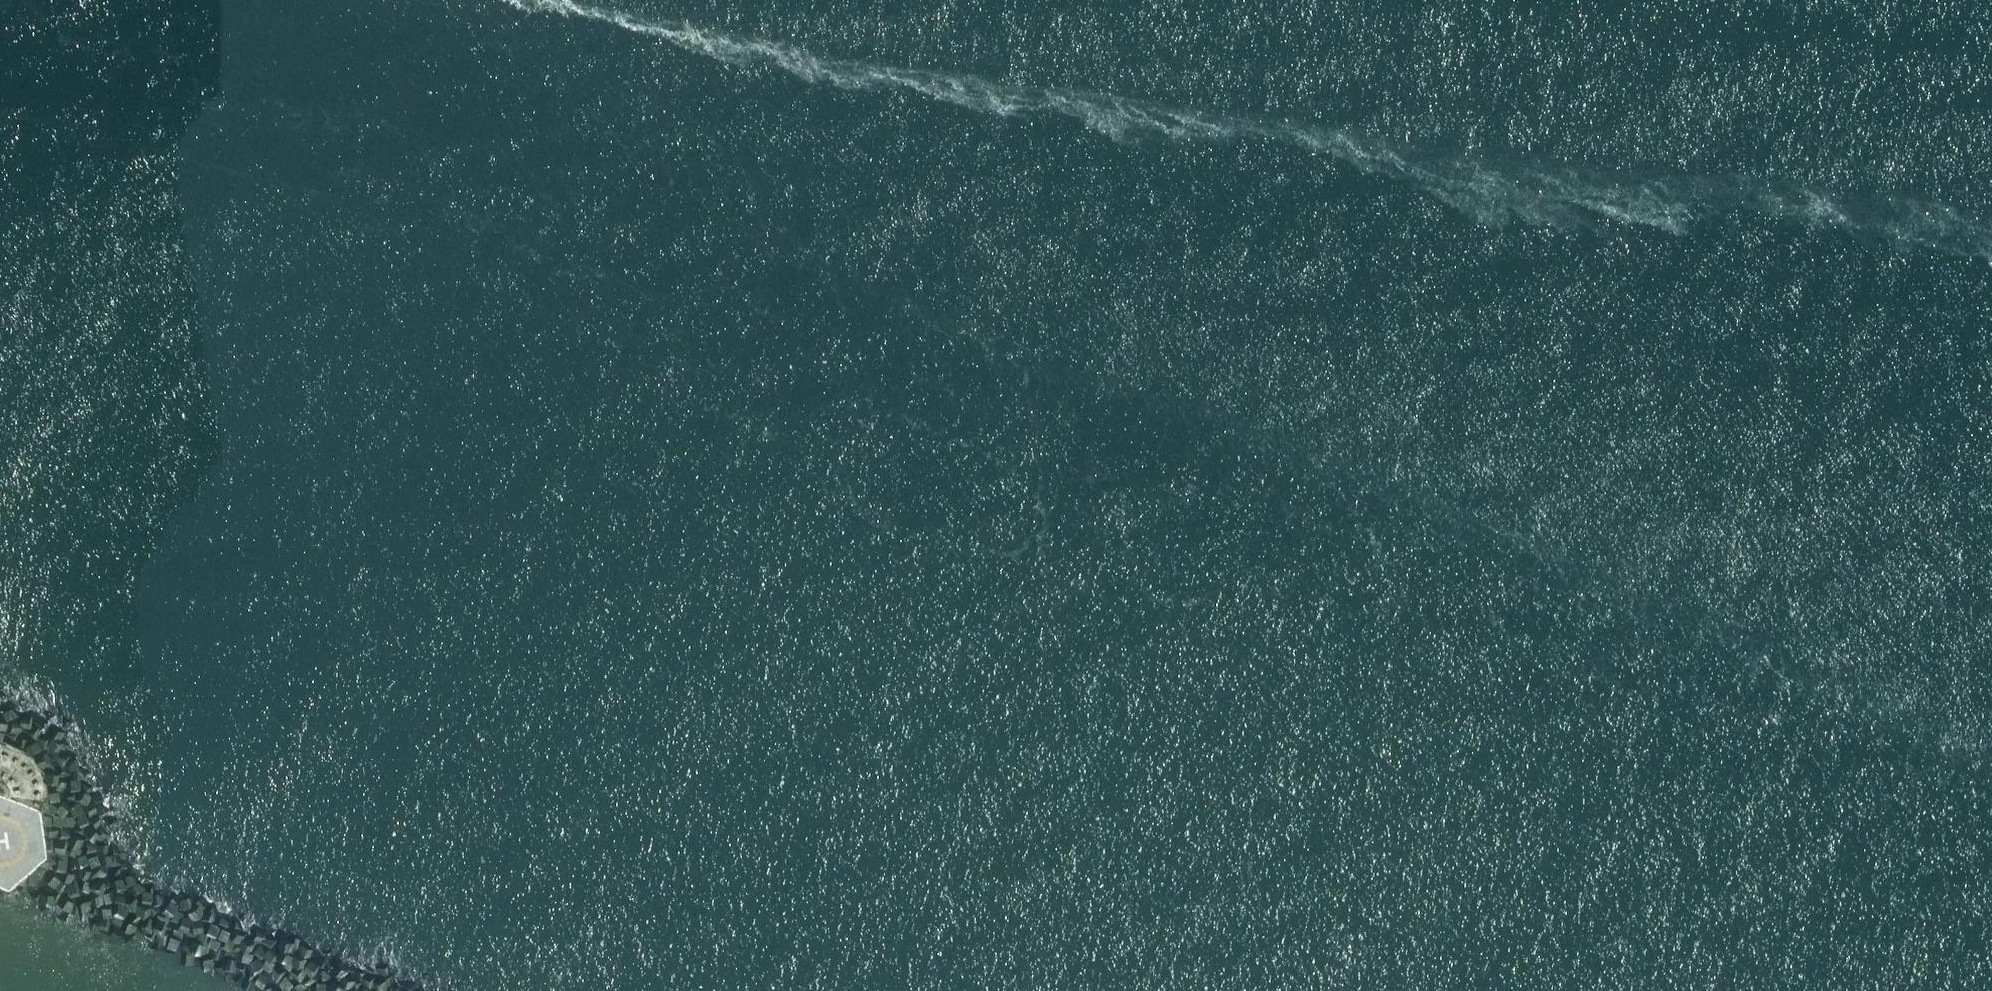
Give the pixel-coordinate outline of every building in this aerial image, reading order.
[(0,748),(0,835),(8,838),(43,807),(35,763),(0,748)]
